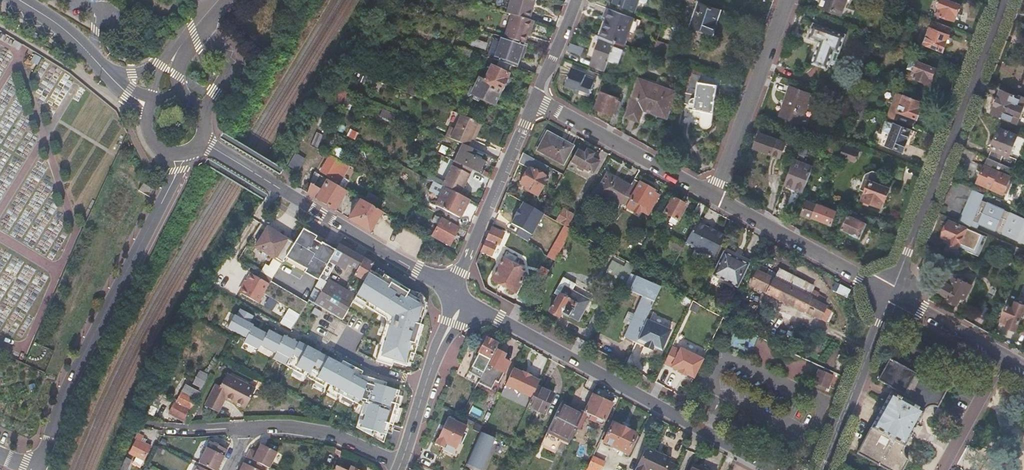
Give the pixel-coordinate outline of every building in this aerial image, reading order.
[(533,1),(531,0),(508,0),(505,12),(511,14),(522,17),(528,19),(533,1)] [(612,2),(625,7),(634,10),(637,0),(612,0),(612,2)] [(845,0),(822,0),(820,5),(840,13),(845,0)] [(933,20),(951,27),(960,4),(949,0),(941,0),(933,20)] [(711,34),(719,10),(695,2),(687,25),(711,34)] [(616,42),(624,44),(634,18),(607,9),(604,18),(607,19),(600,36),(601,36),(616,42)] [(530,19),(528,19),(522,17),(511,14),(502,36),(520,41),(522,42),(526,34),(524,33),(530,19)] [(528,34),(534,20),(530,19),(524,33),(526,34),(528,34)] [(951,27),(933,20),(925,43),(942,50),(951,27)] [(840,53),(846,35),(814,22),(808,37),(819,41),(811,62),(826,67),(832,50),(840,53)] [(498,39),(519,46),(520,41),(502,36),(499,35),(498,39)] [(891,39),(881,35),(873,55),(880,58),(884,48),(887,49),(891,39)] [(605,70),(609,61),(616,42),(601,36),(591,65),(605,70)] [(513,66),(519,46),(498,39),(491,59),(498,61),(509,65),(511,66),(513,66)] [(652,55),(659,57),(664,43),(657,40),(652,55)] [(618,64),(625,45),(624,44),(616,42),(609,61),(618,64)] [(568,45),(564,56),(577,61),(581,50),(568,45)] [(476,61),(478,54),(462,49),(459,55),(476,61)] [(930,82),(936,67),(918,60),(912,75),(930,82)] [(483,83),(500,91),(507,74),(505,73),(509,65),(498,61),(495,68),(490,66),(483,83)] [(591,95),(596,80),(581,75),(582,73),(572,69),(567,84),(576,87),(574,90),(591,95)] [(668,117),(677,93),(640,79),(627,115),(639,120),(644,108),(668,117)] [(493,105),(500,91),(483,83),(477,80),(473,89),(469,87),(465,95),(466,97),(476,102),(478,98),(493,105)] [(710,131),(715,84),(695,82),(691,118),(699,119),(697,133),(699,137),(700,138),(702,139),(704,139),(706,138),(710,131)] [(779,115),(805,124),(813,101),(807,99),(809,93),(789,86),(779,115)] [(619,96),(620,93),(603,87),(595,107),(615,115),(622,97),(619,96)] [(1017,94),(1017,96),(1000,89),(991,112),(1016,123),(1023,101),(1023,97),(1017,94)] [(896,92),(887,116),(904,123),(912,126),(922,101),(896,92)] [(480,137),(485,126),(468,119),(465,117),(458,132),(453,130),(450,139),(460,144),(471,148),(475,140),(477,136),(480,137)] [(316,142),(325,120),(319,118),(310,140),(316,142)] [(902,150),(910,129),(893,123),(885,143),(902,150)] [(846,124),(842,136),(855,140),(859,129),(846,124)] [(998,161),(1010,166),(1013,158),(1008,156),(1017,134),(999,127),(990,148),(991,148),(987,157),(994,159),(998,161)] [(770,152),(779,156),(784,142),(785,140),(775,137),(759,131),(753,146),(770,152)] [(322,132),(319,140),(326,143),(329,134),(322,132)] [(561,163),(570,147),(544,134),(535,149),(561,163)] [(786,136),(785,140),(784,142),(796,146),(798,141),(786,136)] [(837,149),(820,142),(818,148),(835,154),(837,149)] [(797,151),(804,153),(807,145),(800,143),(797,151)] [(470,170),(478,173),(483,162),(481,161),(473,157),(475,150),(471,148),(460,144),(452,161),(453,162),(465,167),(470,170)] [(592,153),(578,145),(570,161),(591,173),(597,162),(590,158),(592,153)] [(858,150),(844,145),(840,154),(854,159),(858,150)] [(481,161),(484,154),(475,150),(473,157),(481,161)] [(338,177),(345,164),(328,153),(318,169),(331,177),(329,180),(342,187),(345,182),(338,177)] [(546,167),(522,154),(518,163),(528,169),(519,184),(530,190),(529,192),(536,196),(547,178),(542,175),(546,167)] [(294,155),(288,168),(299,173),(305,159),(294,155)] [(1000,191),(1003,190),(1009,177),(1007,174),(1010,166),(998,161),(994,159),(987,157),(984,164),(976,182),(992,188),(1000,191)] [(788,176),(805,183),(812,166),(808,165),(807,168),(795,163),(797,159),(794,158),(788,176)] [(465,180),(470,170),(465,167),(453,162),(441,186),(444,188),(458,194),(464,184),(465,180)] [(885,197),(889,187),(881,184),(885,173),(874,168),(866,171),(860,187),(866,189),(863,197),(881,205),(884,197),(885,197)] [(624,196),(631,184),(615,175),(613,179),(607,175),(596,195),(619,207),(624,196)] [(347,190),(342,187),(329,180),(327,178),(321,188),(311,183),(308,193),(335,210),(347,190)] [(639,183),(633,180),(631,184),(624,196),(642,206),(640,211),(647,214),(655,199),(650,196),(653,190),(639,182),(639,183)] [(150,197),(154,190),(144,184),(139,190),(150,197)] [(460,218),(470,200),(458,194),(444,188),(436,205),(460,218)] [(971,188),(957,220),(959,221),(962,215),(971,194),(973,189),(971,188)] [(985,194),(973,189),(971,194),(976,196),(983,199),(985,194)] [(370,192),(364,201),(375,207),(381,199),(370,192)] [(962,215),(973,219),(974,217),(980,219),(979,222),(997,229),(998,227),(1006,230),(1005,233),(1023,241),(1023,216),(983,199),(976,196),(971,194),(962,215)] [(675,225),(685,205),(671,197),(663,213),(671,217),(669,221),(675,225)] [(364,201),(363,200),(360,198),(349,218),(357,223),(369,231),(381,211),(375,207),(364,201)] [(832,225),(837,210),(817,203),(816,205),(805,201),(801,213),(832,225)] [(698,219),(705,206),(697,202),(691,215),(698,219)] [(563,226),(566,228),(573,215),(561,209),(554,221),(563,226)] [(850,214),(842,228),(850,233),(860,239),(868,224),(850,214)] [(968,224),(971,226),(974,220),(973,219),(962,215),(959,221),(968,224)] [(957,220),(950,217),(942,234),(952,238),(950,241),(960,244),(968,224),(959,221),(957,220)] [(431,236),(448,245),(457,228),(441,219),(431,236)] [(707,250),(715,255),(722,240),(724,236),(714,230),(713,232),(706,228),(707,226),(696,221),(696,222),(686,239),(693,243),(695,247),(702,252),(707,250)] [(547,256),(553,260),(558,250),(564,240),(569,229),(568,229),(566,228),(563,226),(547,256)] [(265,264),(260,272),(271,279),(285,256),(293,244),(266,227),(254,246),(273,258),(268,266),(265,264)] [(484,244),(480,251),(490,256),(495,246),(496,246),(502,234),(490,229),(484,244)] [(301,231),(293,244),(285,256),(307,269),(306,269),(312,273),(318,261),(316,260),(324,246),(320,244),(310,238),(311,236),(301,231)] [(1008,251),(1012,242),(996,236),(993,242),(998,245),(998,246),(1008,251)] [(679,253),(683,244),(673,239),(668,247),(679,253)] [(329,261),(335,250),(321,242),(320,244),(324,246),(316,260),(318,261),(312,273),(320,277),(320,276),(323,271),(329,261)] [(362,258),(338,244),(337,246),(335,250),(329,261),(328,261),(344,270),(347,264),(356,269),(362,258)] [(711,274),(738,288),(740,283),(749,265),(722,251),(711,274)] [(958,257),(968,261),(971,255),(961,251),(958,257)] [(362,258),(356,269),(356,270),(353,275),(363,281),(369,270),(372,264),(362,258)] [(514,292),(525,273),(517,269),(518,267),(502,258),(490,279),(514,292)] [(633,265),(632,265),(626,261),(625,261),(622,267),(610,260),(601,276),(621,287),(633,265)] [(983,268),(968,262),(966,267),(980,273),(983,268)] [(797,307),(819,319),(824,309),(825,307),(819,304),(813,301),(810,299),(806,297),(773,279),(762,273),(765,267),(761,265),(752,283),(797,307)] [(537,274),(544,278),(547,271),(541,267),(537,274)] [(778,268),(773,279),(806,297),(810,291),(811,289),(812,287),(778,268)] [(381,277),(369,270),(363,281),(354,296),(365,302),(364,304),(384,317),(387,322),(379,343),(381,344),(376,361),(393,365),(394,361),(407,365),(411,352),(415,353),(418,343),(415,342),(417,333),(420,334),(423,324),(420,323),(424,309),(420,299),(408,291),(409,289),(400,283),(398,286),(391,282),(392,279),(383,274),(381,277)] [(256,305),(263,293),(267,287),(268,285),(249,274),(237,294),(256,305)] [(320,277),(312,290),(316,292),(322,281),(324,282),(325,280),(320,276),(320,277)] [(567,298),(572,290),(575,283),(562,276),(553,293),(558,296),(559,294),(567,298)] [(948,299),(958,303),(961,296),(964,297),(970,284),(955,278),(954,280),(944,276),(937,292),(949,297),(948,299)] [(263,293),(299,313),(306,300),(289,290),(271,280),(268,285),(267,287),(263,293)] [(341,320),(354,296),(344,291),(327,280),(319,294),(313,304),(341,320)] [(845,296),(850,286),(841,281),(836,292),(845,296)] [(810,291),(806,297),(810,299),(813,301),(816,295),(817,293),(811,289),(810,291)] [(312,290),(306,300),(313,304),(319,294),(316,292),(312,290)] [(560,312),(567,316),(568,314),(578,320),(589,300),(572,290),(567,298),(559,294),(558,296),(550,311),(558,316),(560,312)] [(623,338),(635,343),(637,339),(639,334),(646,319),(655,299),(645,294),(633,318),(623,338)] [(813,301),(819,304),(823,298),(816,295),(813,301)] [(1023,308),(1023,304),(1014,300),(1012,307),(1007,305),(1000,320),(1007,323),(1006,326),(1016,330),(1023,308)] [(824,309),(819,319),(825,322),(830,311),(824,309)] [(356,429),(385,443),(390,425),(393,426),(400,404),(396,403),(400,390),(386,386),(387,382),(362,375),(362,371),(342,361),(339,368),(332,364),(334,360),(319,352),(317,356),(311,353),(312,349),(297,342),(297,343),(282,335),(281,338),(266,330),(264,334),(251,327),(251,325),(247,324),(251,316),(238,310),(234,317),(232,316),(225,330),(244,339),(242,344),(257,351),(259,347),(273,355),(275,352),(288,359),(284,367),(302,376),(304,372),(308,374),(306,378),(323,387),(325,383),(334,387),(332,391),(363,407),(356,429)] [(741,324),(755,331),(761,321),(746,313),(741,324)] [(639,334),(637,339),(645,343),(645,344),(652,347),(653,346),(661,350),(670,329),(646,319),(639,334)] [(737,349),(741,339),(732,335),(728,345),(737,349)] [(487,364),(498,344),(485,338),(469,371),(481,377),(487,364)] [(685,374),(693,378),(702,362),(703,359),(680,348),(679,350),(671,346),(663,363),(677,370),(676,372),(685,376),(685,374)] [(498,381),(502,372),(507,361),(502,358),(504,354),(497,350),(490,365),(487,364),(481,377),(479,382),(490,388),(494,379),(498,381)] [(944,390),(880,355),(872,376),(888,386),(896,390),(894,395),(889,392),(856,453),(888,469),(901,469),(907,460),(902,454),(902,451),(902,448),(916,422),(924,409),(925,408),(927,406),(929,406),(931,405),(934,405),(936,406),(944,390)] [(537,386),(540,380),(531,376),(532,374),(524,370),(523,372),(514,367),(506,384),(532,397),(537,386)] [(818,368),(815,374),(822,377),(825,371),(818,368)] [(822,377),(815,374),(812,381),(825,388),(832,375),(825,371),(822,377)] [(184,420),(182,424),(185,424),(189,417),(192,411),(210,377),(200,372),(193,384),(201,388),(198,392),(186,386),(170,413),(184,420)] [(233,403),(232,404),(244,411),(255,391),(226,375),(220,388),(216,386),(204,407),(218,414),(224,402),(226,399),(233,403)] [(554,394),(537,386),(532,397),(528,406),(545,414),(554,394)] [(611,402),(592,393),(583,412),(577,427),(580,429),(588,413),(593,415),(591,420),(597,422),(599,417),(604,419),(611,402)] [(583,412),(561,401),(541,445),(556,452),(562,438),(570,442),(577,427),(583,412)] [(490,415),(493,408),(479,402),(476,409),(490,415)] [(457,449),(467,427),(448,418),(436,445),(444,448),(446,443),(457,449)] [(628,454),(636,433),(613,423),(604,443),(628,454)] [(481,432),(467,464),(480,469),(482,469),(496,438),(481,432)] [(137,434),(134,439),(136,440),(141,443),(143,437),(137,434)] [(141,443),(136,440),(130,454),(143,461),(149,447),(141,443)] [(198,462),(214,469),(217,469),(227,450),(210,441),(198,462)] [(263,464),(271,468),(279,451),(262,443),(258,452),(251,449),(247,456),(263,464)] [(646,446),(636,469),(666,469),(671,458),(646,446)] [(263,464),(247,456),(240,469),(261,469),(263,464)] [(592,458),(587,469),(601,469),(604,463),(592,458)] [(121,469),(129,469),(132,462),(126,459),(121,469)]
